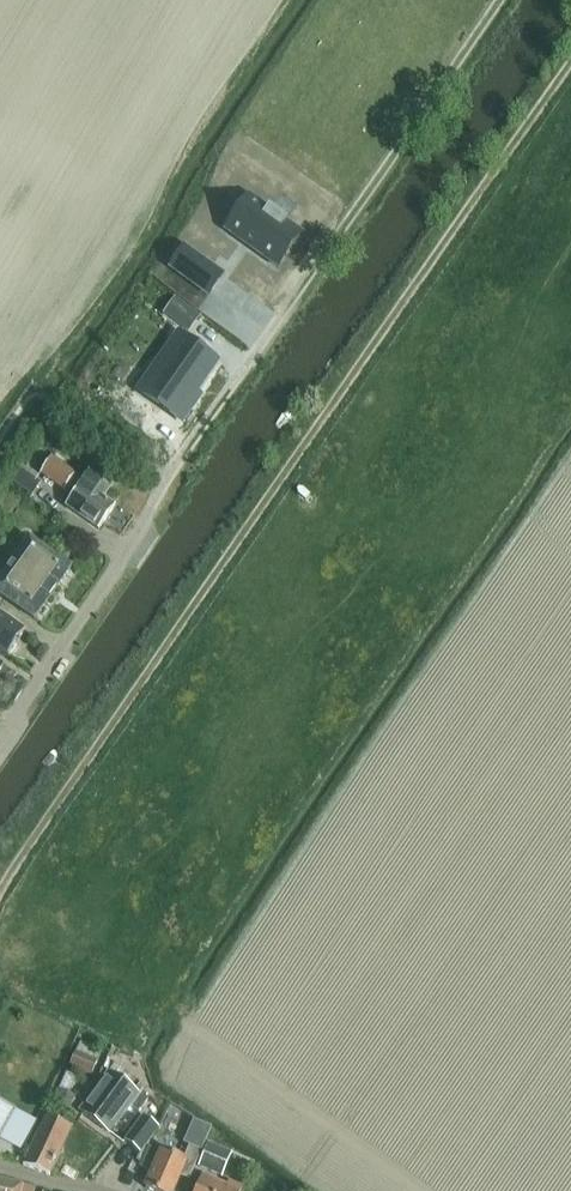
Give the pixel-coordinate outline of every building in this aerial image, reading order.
[(297,231),(249,196),(225,229),(274,264),(297,231)] [(223,276),(184,248),(170,267),(209,295),(223,276)] [(175,299),(164,314),(187,330),(197,315),(175,299)] [(179,334),(139,391),(176,417),(175,419),(176,420),(218,361),(179,334)] [(102,497),(113,483),(93,469),(84,481),(52,458),(41,474),(73,497),(66,507),(98,530),(115,507),(102,497)] [(41,484),(20,470),(13,482),(33,496),(41,484)] [(35,620),(71,568),(28,538),(1,578),(0,577),(0,596),(35,620)] [(26,633),(0,615),(0,652),(9,657),(26,633)] [(102,1051),(79,1041),(68,1064),(91,1075),(102,1051)] [(84,1114),(106,1131),(110,1126),(113,1128),(129,1106),(138,1113),(148,1100),(117,1077),(108,1090),(100,1084),(87,1101),(92,1104),(84,1114)] [(14,1109),(0,1101),(0,1135),(14,1109)] [(143,1116),(124,1142),(137,1151),(156,1126),(143,1116)] [(23,1165),(49,1176),(71,1128),(45,1117),(23,1165)] [(202,1149),(207,1137),(193,1131),(188,1144),(202,1149)] [(222,1177),(232,1154),(208,1143),(198,1167),(222,1177)] [(151,1190),(173,1190),(180,1176),(189,1180),(201,1152),(189,1147),(183,1161),(162,1151),(146,1189),(151,1190)] [(202,1176),(196,1190),(240,1190),(242,1188),(228,1182),(226,1187),(202,1176)] [(34,1187),(0,1179),(0,1190),(33,1190),(34,1187)]
